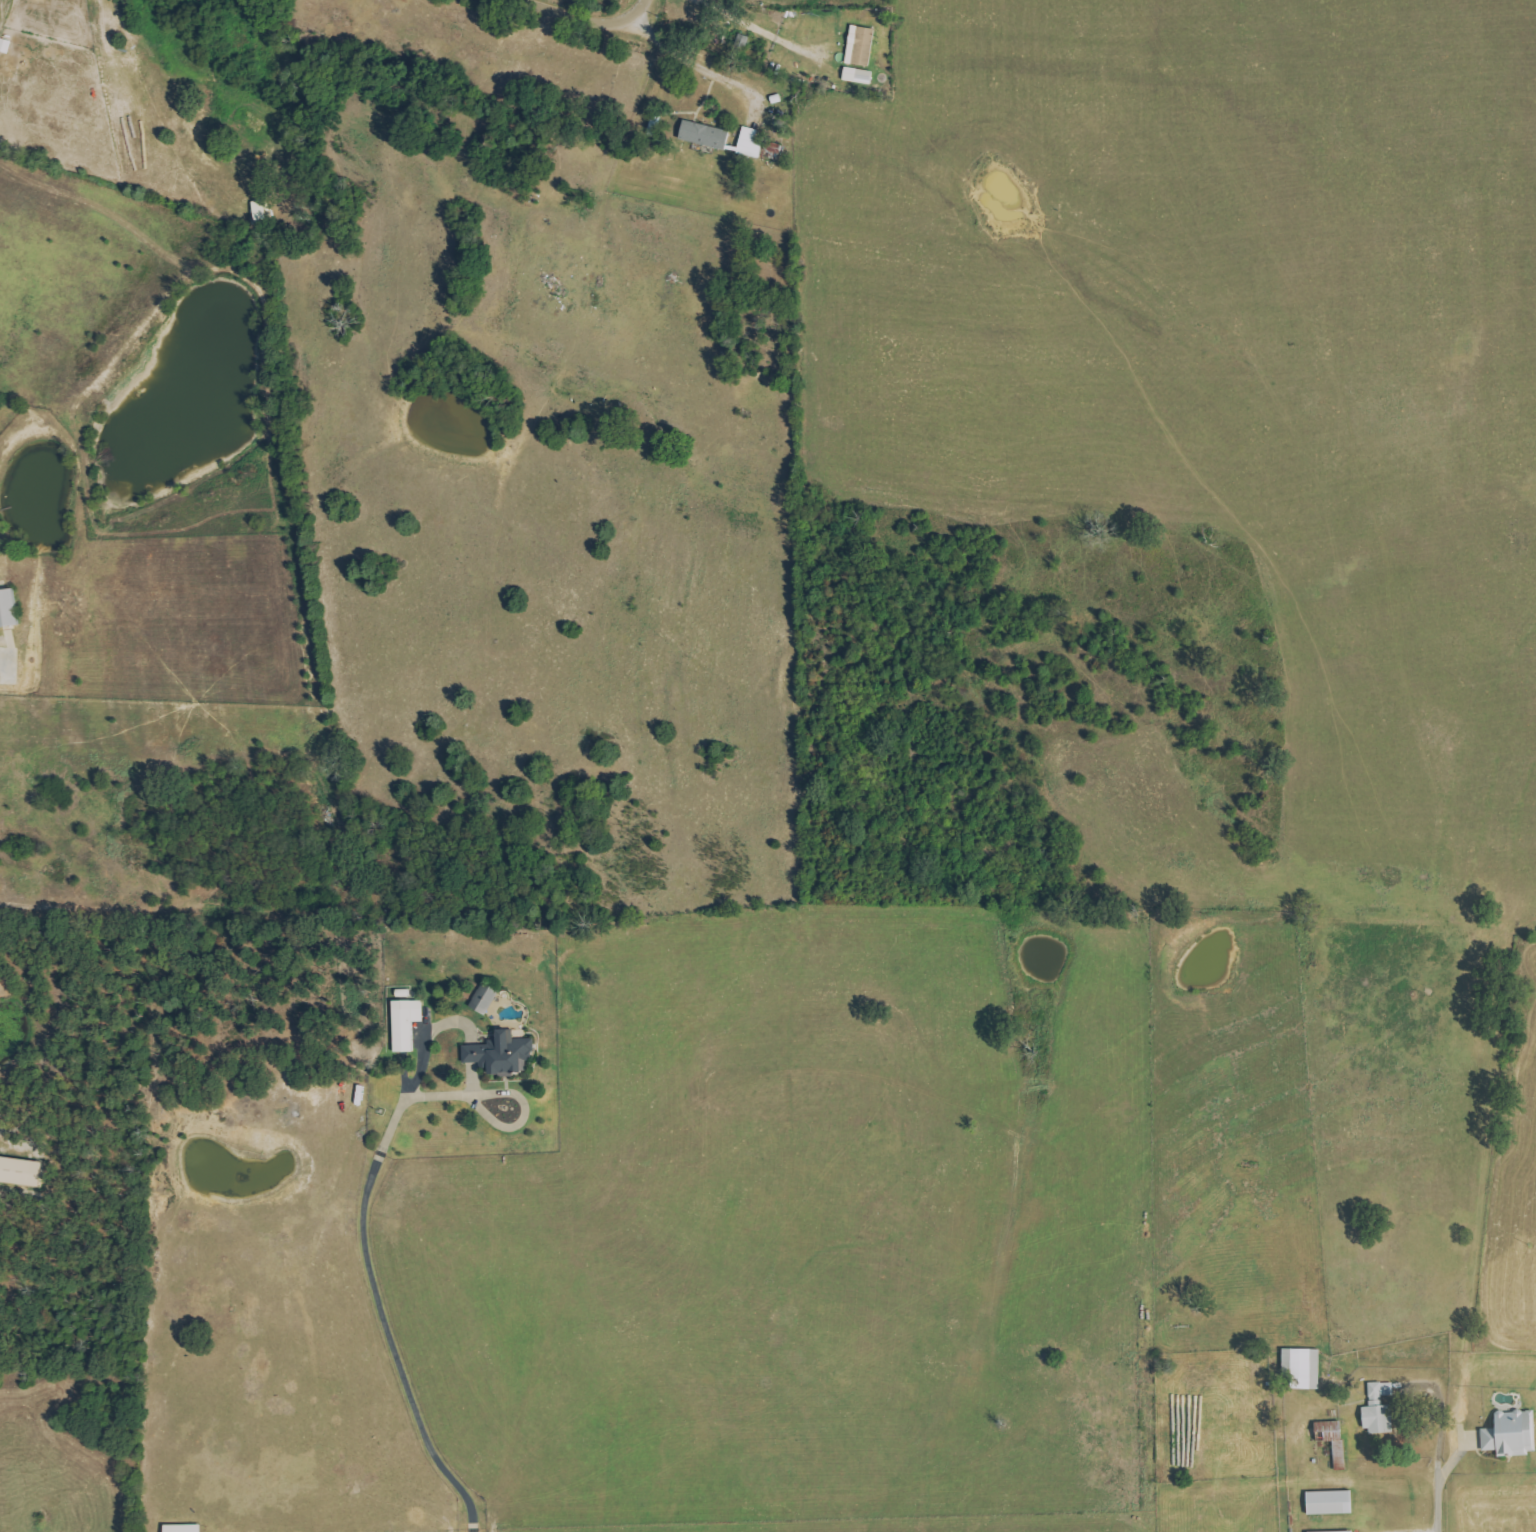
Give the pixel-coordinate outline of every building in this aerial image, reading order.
[(847,64),(871,68),(878,30),(854,26),(847,64)] [(875,72),(847,68),(845,82),(873,85),(875,72)] [(682,140),(727,152),(732,132),(687,121),(682,140)] [(739,154),(761,159),(765,144),(758,142),(761,130),(745,127),(739,154)] [(20,626),(16,589),(0,591),(0,628),(20,626)] [(489,1016),(501,991),(485,983),(472,1008),(489,1016)] [(415,1052),(415,1023),(426,1022),(425,1001),(395,1001),(396,1052),(415,1052)] [(41,1188),(45,1163),(0,1157),(0,1182),(41,1188)] [(1322,1349),(1286,1348),(1285,1369),(1294,1369),(1293,1388),(1321,1389),(1322,1349)] [(1370,1384),(1372,1407),(1366,1407),(1369,1434),(1396,1432),(1393,1404),(1385,1405),(1385,1396),(1397,1395),(1396,1382),(1370,1384)] [(1485,1450),(1500,1450),(1501,1455),(1535,1453),(1535,1411),(1499,1413),(1500,1428),(1484,1429),(1485,1450)] [(1336,1468),(1346,1468),(1345,1421),(1318,1422),(1319,1442),(1336,1441),(1336,1468)] [(1355,1514),(1354,1491),(1310,1492),(1311,1515),(1355,1514)]
